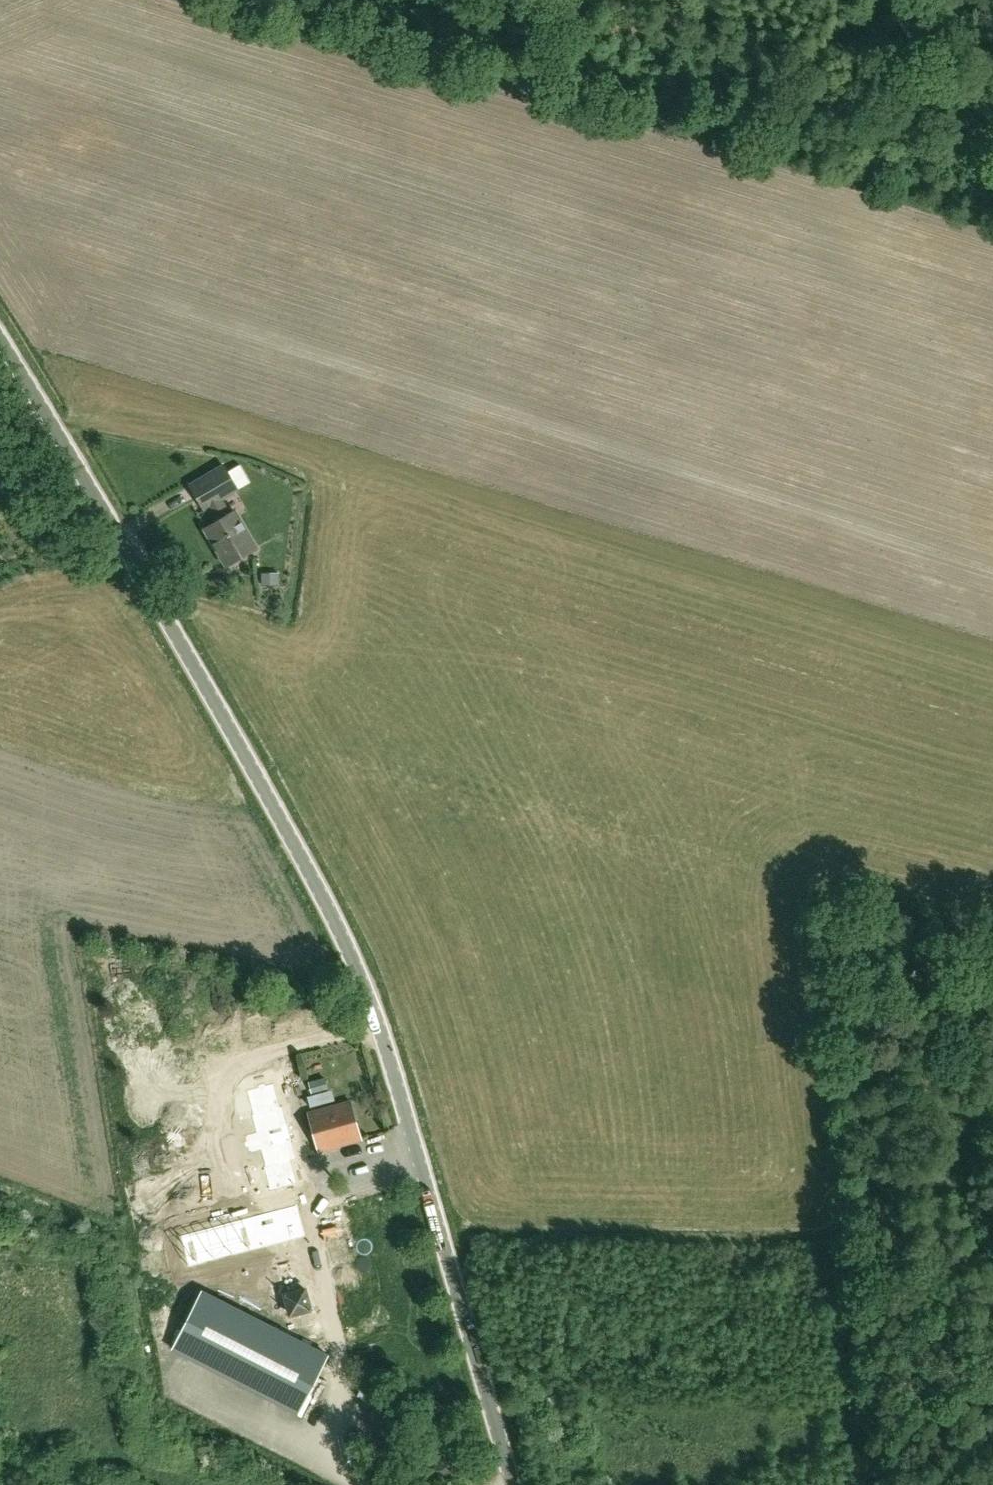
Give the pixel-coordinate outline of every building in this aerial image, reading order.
[(240,465),(227,472),(222,465),(189,485),(203,509),(208,507),(217,521),(205,528),(226,565),(255,548),(233,511),(228,514),(220,500),(237,489),(250,482),(240,465)] [(319,1151),(361,1139),(350,1100),(308,1112),(319,1151)] [(292,1214),(271,1218),(276,1239),(296,1235),(292,1214)] [(202,1291),(172,1349),(298,1413),(328,1355),(202,1291)]
